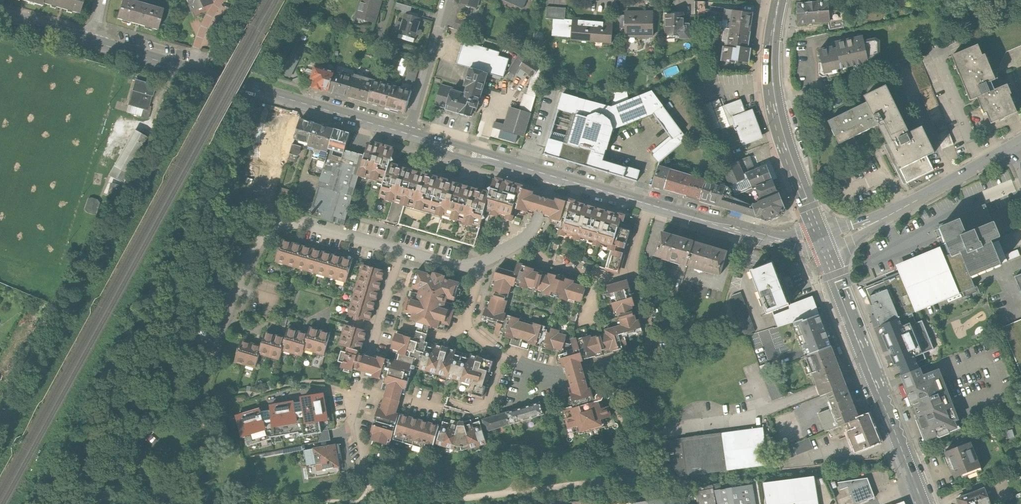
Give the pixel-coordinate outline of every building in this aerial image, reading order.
[(43,3),(79,14),(83,0),(44,0),(43,3)] [(118,18),(158,29),(163,10),(130,0),(123,0),(118,18)] [(192,12),(204,7),(209,0),(187,0),(192,12)] [(379,0),(361,0),(356,18),(375,24),(382,1),(379,0)] [(516,3),(515,5),(523,9),(527,0),(509,0),(516,3)] [(828,1),(796,3),(797,14),(829,12),(828,1)] [(412,8),(396,3),(395,9),(410,13),(412,8)] [(546,18),(552,19),(565,20),(566,8),(547,6),(546,18)] [(732,11),(725,10),(724,14),(711,11),(710,16),(719,17),(718,26),(724,27),(730,28),(732,11)] [(732,11),(730,28),(750,32),(753,14),(732,11)] [(844,11),(829,12),(829,22),(829,29),(845,25),(844,11)] [(829,12),(797,14),(797,24),(829,22),(829,12)] [(652,13),(626,13),(626,37),(652,38),(652,13)] [(684,13),(666,14),(667,37),(690,36),(690,25),(684,24),(684,13)] [(421,19),(405,14),(398,38),(414,43),(421,19)] [(471,21),(457,17),(454,29),(467,33),(471,21)] [(565,20),(552,19),(552,26),(559,27),(558,34),(570,35),(572,20),(565,20)] [(596,22),(572,20),(570,35),(570,40),(610,44),(612,23),(596,20),(596,22)] [(373,31),(362,28),(361,33),(371,36),(373,31)] [(727,42),(726,49),(736,50),(736,48),(747,50),(750,32),(730,28),(727,42)] [(832,46),(818,49),(824,73),(868,63),(867,57),(879,54),(879,41),(874,38),(863,41),(862,36),(835,42),(836,48),(833,48),(832,46)] [(500,52),(464,42),(457,64),(470,68),(487,74),(503,78),(509,59),(499,56),(500,52)] [(977,47),(951,57),(970,101),(977,99),(981,108),(983,107),(990,124),(1016,112),(1008,96),(1010,95),(1006,86),(994,91),(991,82),(995,80),(987,62),(985,64),(977,47)] [(726,49),(724,48),(722,62),(747,63),(749,50),(747,50),(736,48),(736,50),(726,49)] [(300,57),(291,53),(281,75),(290,79),(300,57)] [(526,57),(520,53),(510,70),(515,74),(519,68),(526,57)] [(918,53),(907,57),(942,148),(953,144),(918,53)] [(540,67),(526,57),(519,68),(532,77),(533,77),(540,67)] [(419,68),(408,65),(401,89),(412,92),(419,68)] [(335,72),(315,66),(312,79),(315,80),(313,88),(322,91),(322,90),(330,91),(335,72)] [(532,77),(526,95),(535,97),(543,69),(540,67),(533,77),(532,77)] [(479,102),(487,74),(470,68),(464,87),(468,88),(466,95),(453,91),(453,89),(441,85),(435,105),(446,108),(446,111),(449,112),(470,118),(472,111),(476,113),(479,102)] [(354,78),(335,72),(330,91),(349,97),(354,78)] [(365,81),(354,78),(349,97),(367,102),(374,81),(366,79),(365,81)] [(133,91),(126,113),(147,119),(150,111),(147,110),(151,97),(152,97),(155,86),(134,80),(132,91),(133,91)] [(401,89),(374,81),(367,102),(406,113),(412,92),(401,89)] [(865,97),(868,103),(879,124),(888,146),(896,160),(907,183),(933,170),(927,156),(935,152),(922,127),(909,134),(886,87),(865,97)] [(653,156),(653,157),(654,157),(658,163),(688,139),(652,91),(611,107),(591,102),(579,98),(563,94),(555,118),(549,139),(544,155),(624,178),(628,165),(618,162),(617,166),(601,161),(603,155),(604,155),(605,150),(606,150),(612,130),(652,114),(670,137),(652,151),(654,153),(654,154),(653,155),(653,156)] [(524,94),(519,110),(531,114),(535,97),(526,95),(524,94)] [(740,100),(724,106),(713,110),(720,128),(721,130),(722,134),(727,147),(728,149),(742,144),(754,139),(748,121),(744,112),(740,100)] [(710,102),(699,107),(703,116),(708,120),(712,131),(720,128),(713,110),(710,102)] [(829,122),(839,144),(849,139),(870,129),(879,124),(868,103),(829,122)] [(495,122),(494,128),(524,137),(531,114),(519,110),(511,107),(506,126),(495,122)] [(263,109),(255,108),(252,119),(259,121),(266,123),(269,111),(263,109)] [(763,138),(752,110),(744,112),(748,121),(754,139),(742,144),(743,146),(755,141),(763,138)] [(300,120),(294,140),(290,155),(298,157),(301,148),(299,147),(301,141),(309,144),(315,124),(300,120)] [(335,130),(315,124),(309,144),(308,147),(328,153),(329,150),(335,130)] [(720,128),(712,131),(715,137),(722,134),(721,130),(720,128)] [(350,134),(335,130),(329,150),(344,154),(345,150),(350,134)] [(134,131),(114,167),(126,174),(146,138),(134,131)] [(715,137),(719,150),(727,147),(722,134),(715,137)] [(396,152),(392,150),(392,148),(387,146),(386,149),(384,148),(382,148),(382,145),(377,143),(376,146),(368,143),(365,156),(359,177),(383,184),(390,164),(393,165),(396,152)] [(727,147),(719,150),(723,160),(729,158),(726,149),(728,149),(727,147)] [(365,156),(345,150),(344,154),(329,150),(328,153),(318,186),(342,193),(353,196),(359,177),(365,156)] [(754,171),(749,157),(737,162),(743,176),(754,171)] [(722,168),(730,185),(745,180),(743,176),(737,162),(722,168)] [(396,165),(393,165),(390,164),(383,184),(380,197),(387,199),(387,201),(392,203),(393,200),(399,202),(480,228),(484,213),(489,195),(487,195),(488,192),(482,190),(481,193),(479,193),(477,192),(478,189),(471,187),(458,183),(452,182),(451,184),(449,184),(447,183),(448,181),(442,179),(442,181),(439,180),(437,180),(438,178),(432,176),(431,178),(429,178),(427,177),(428,175),(409,169),(402,167),(401,170),(397,169),(398,166),(396,165)] [(629,166),(628,165),(624,178),(636,182),(639,171),(628,167),(629,166)] [(671,170),(658,166),(652,186),(665,190),(671,170)] [(730,185),(735,196),(741,194),(752,189),(772,181),(767,166),(754,171),(743,176),(745,180),(730,185)] [(692,177),(671,170),(665,190),(686,196),(692,177)] [(706,181),(692,177),(686,196),(700,200),(706,181)] [(497,179),(496,181),(493,180),(489,195),(484,213),(512,221),(513,216),(511,216),(514,203),(517,193),(519,194),(521,189),(511,185),(512,183),(507,181),(506,184),(504,183),(502,183),(502,180),(497,179)] [(728,187),(706,181),(700,200),(757,217),(753,207),(743,202),(730,197),(731,193),(728,187)] [(743,202),(753,207),(760,205),(758,201),(777,193),(772,181),(752,189),(741,194),(744,201),(743,202)] [(342,193),(318,186),(310,214),(334,222),(342,193)] [(293,191),(280,187),(276,201),(289,205),(293,191)] [(532,192),(521,189),(519,194),(517,193),(514,203),(517,204),(516,209),(527,212),(528,209),(540,212),(552,216),(551,220),(561,223),(563,218),(566,219),(569,208),(567,208),(569,202),(557,199),(556,203),(543,199),(532,195),(532,192)] [(353,196),(342,193),(334,222),(344,226),(353,196)] [(760,205),(753,207),(757,217),(766,220),(781,215),(782,215),(785,209),(784,209),(783,208),(777,193),(758,201),(760,205)] [(578,205),(569,202),(567,208),(569,208),(566,219),(563,230),(560,230),(558,235),(564,237),(566,232),(575,235),(573,240),(579,241),(581,236),(595,241),(594,246),(599,247),(601,242),(610,245),(608,250),(611,251),(606,269),(609,270),(609,269),(613,270),(615,271),(619,269),(629,234),(628,232),(628,231),(619,228),(618,228),(620,221),(623,222),(625,216),(619,214),(618,217),(614,216),(615,213),(609,211),(608,214),(606,213),(604,213),(605,210),(599,209),(598,211),(594,210),(595,207),(589,206),(588,208),(586,208),(584,207),(585,204),(579,203),(578,205)] [(939,228),(950,254),(951,254),(952,257),(961,254),(970,275),(969,275),(970,278),(971,278),(1001,265),(1001,264),(1007,261),(998,241),(992,244),(991,241),(1000,238),(994,222),(993,223),(985,204),(958,215),(959,219),(939,228)] [(694,242),(662,233),(656,255),(663,257),(663,256),(680,262),(688,265),(694,242)] [(352,262),(282,241),(276,261),(346,282),(352,262)] [(727,252),(694,242),(688,265),(696,267),(696,266),(713,272),(721,275),(727,252)] [(899,272),(900,275),(944,257),(940,247),(896,265),(899,272)] [(883,282),(884,282),(890,298),(893,297),(896,304),(897,303),(903,317),(912,313),(946,299),(974,288),(975,287),(971,278),(970,278),(969,275),(970,275),(961,254),(952,257),(951,254),(950,254),(944,257),(900,275),(883,282)] [(773,262),(750,271),(751,271),(752,271),(755,278),(754,279),(758,292),(760,291),(765,306),(764,306),(767,314),(772,312),(789,306),(773,262)] [(533,269),(517,264),(514,274),(511,285),(527,289),(528,286),(539,289),(543,276),(532,273),(533,269)] [(384,271),(364,265),(349,315),(354,317),(364,320),(369,321),(384,271)] [(511,285),(514,274),(497,269),(494,280),(498,281),(496,288),(497,289),(507,292),(509,292),(511,285)] [(429,330),(429,328),(431,328),(432,328),(447,332),(455,305),(446,302),(447,298),(455,301),(459,286),(460,286),(461,283),(419,270),(414,288),(421,290),(420,295),(410,292),(402,319),(417,323),(417,324),(419,325),(418,327),(417,331),(427,335),(429,330)] [(549,277),(543,276),(539,289),(545,291),(544,294),(558,298),(564,278),(550,274),(549,277)] [(573,281),(564,278),(558,298),(567,301),(568,298),(576,300),(576,298),(582,300),(585,290),(579,288),(580,287),(572,284),(573,281)] [(579,341),(579,342),(583,357),(584,357),(585,359),(595,356),(594,353),(611,348),(612,352),(628,348),(625,337),(643,332),(639,321),(636,322),(631,306),(635,305),(628,281),(607,288),(614,311),(618,309),(622,326),(606,331),(607,335),(590,340),(589,336),(579,339),(579,341)] [(884,282),(866,289),(881,325),(903,317),(897,303),(896,304),(893,297),(890,298),(884,282)] [(974,288),(946,299),(947,304),(976,292),(974,288)] [(507,292),(497,289),(495,296),(493,303),(492,303),(489,310),(485,309),(482,320),(488,321),(489,320),(497,323),(495,332),(496,335),(501,336),(507,315),(502,314),(505,307),(503,306),(506,299),(507,292)] [(755,331),(741,292),(730,296),(744,335),(755,331)] [(812,297),(789,306),(772,312),(778,327),(793,322),(803,319),(804,321),(819,315),(812,297)] [(917,363),(926,359),(924,354),(934,349),(922,320),(916,323),(912,313),(903,317),(881,325),(881,326),(884,334),(881,335),(888,351),(891,349),(892,353),(889,354),(894,366),(897,365),(901,375),(902,375),(918,369),(919,368),(917,363)] [(695,317),(688,314),(685,322),(692,324),(695,317)] [(518,319),(507,315),(501,336),(513,339),(513,335),(530,340),(529,344),(538,347),(544,326),(535,324),(534,327),(518,322),(518,319)] [(808,355),(831,346),(829,343),(827,337),(830,336),(828,332),(826,333),(819,315),(804,321),(803,319),(793,322),(795,327),(797,326),(804,345),(802,346),(803,350),(805,349),(806,352),(808,355)] [(361,329),(364,320),(354,317),(352,327),(361,329)] [(1002,327),(1020,374),(1020,319),(1002,327)] [(367,331),(361,329),(352,327),(346,325),(340,346),(348,348),(358,351),(361,351),(363,345),(365,337),(367,331)] [(559,330),(544,326),(538,347),(552,351),(554,346),(562,348),(564,343),(566,338),(557,335),(559,330)] [(316,330),(310,328),(308,334),(304,350),(324,356),(330,334),(323,332),(316,330)] [(293,330),(288,329),(285,338),(282,351),(302,356),(304,350),(308,334),(300,332),(293,330)] [(397,336),(395,336),(392,347),(393,347),(393,348),(401,350),(397,361),(415,367),(420,368),(427,346),(428,343),(425,342),(427,335),(417,331),(416,337),(416,339),(405,336),(404,337),(397,335),(397,336)] [(270,333),(265,332),(261,345),(259,354),(279,360),(282,351),(285,338),(277,335),(270,333)] [(246,341),(241,339),(235,361),(255,367),(259,354),(261,345),(255,343),(246,341)] [(583,357),(579,342),(578,343),(577,339),(571,341),(572,344),(570,345),(564,343),(562,348),(564,354),(559,355),(562,366),(566,365),(568,373),(570,379),(583,375),(582,370),(579,361),(583,360),(582,357),(583,357)] [(434,348),(427,346),(420,368),(472,384),(470,394),(483,397),(494,362),(470,355),(469,359),(454,355),(456,351),(435,345),(434,348)] [(808,355),(805,356),(818,391),(820,396),(828,393),(846,386),(844,381),(831,346),(808,355)] [(353,371),(354,368),(358,355),(358,351),(348,348),(347,353),(341,351),(338,362),(343,363),(342,368),(353,371)] [(365,371),(375,374),(378,361),(369,358),(358,355),(354,368),(365,371)] [(380,357),(378,361),(375,374),(373,378),(384,381),(385,379),(386,379),(387,376),(391,363),(390,362),(390,360),(380,357)] [(397,361),(392,359),(391,363),(387,376),(408,382),(409,378),(407,377),(408,376),(410,376),(412,369),(414,369),(415,367),(397,361)] [(772,368),(761,372),(772,402),(783,398),(772,368)] [(918,369),(902,375),(904,379),(905,383),(910,397),(914,405),(918,407),(919,407),(921,412),(920,413),(918,417),(926,439),(959,426),(938,371),(921,377),(920,373),(918,369)] [(579,435),(605,427),(603,419),(611,417),(608,407),(600,409),(598,402),(602,401),(603,398),(603,395),(600,394),(597,395),(596,397),(596,399),(594,399),(591,389),(587,390),(583,375),(570,379),(574,394),(571,395),(574,408),(572,409),(574,417),(566,419),(569,429),(577,427),(579,435)] [(408,382),(387,376),(386,379),(386,382),(389,384),(387,391),(388,391),(387,394),(387,397),(397,400),(398,398),(399,395),(400,395),(402,387),(406,389),(408,382)] [(848,389),(846,386),(828,393),(829,397),(833,407),(840,426),(859,418),(848,389)] [(260,410),(236,417),(243,438),(245,437),(248,446),(272,439),(271,438),(298,433),(299,437),(322,433),(320,421),(327,420),(323,394),(303,397),(304,401),(294,403),(294,402),(270,406),(270,410),(261,412),(260,410)] [(397,400),(387,397),(385,403),(384,403),(381,410),(378,409),(371,432),(375,433),(372,441),(386,445),(388,437),(392,438),(393,433),(397,421),(398,415),(395,414),(397,407),(396,406),(397,400)] [(540,403),(535,404),(516,410),(506,413),(493,417),(483,420),(486,432),(510,425),(544,414),(540,403)] [(833,407),(818,413),(825,431),(829,430),(840,426),(833,407)] [(439,426),(400,415),(398,421),(395,433),(393,440),(432,451),(435,441),(439,429),(439,426)] [(867,415),(859,418),(840,426),(829,430),(833,438),(849,432),(856,451),(879,443),(867,415)] [(447,426),(442,424),(441,429),(437,441),(436,443),(444,446),(443,451),(451,453),(452,448),(462,451),(471,448),(472,453),(480,450),(479,445),(486,443),(480,424),(475,425),(475,423),(472,424),(471,420),(463,422),(460,422),(451,420),(450,424),(448,423),(447,426)] [(763,427),(660,442),(679,477),(768,465),(763,427)] [(1012,429),(1006,431),(1008,439),(1015,437),(1012,429)] [(814,448),(809,437),(776,451),(779,462),(814,448)] [(971,442),(944,452),(954,478),(961,475),(962,478),(982,470),(971,442)] [(339,444),(314,449),(317,471),(339,467),(338,459),(341,458),(339,444)] [(764,484),(767,503),(818,503),(815,487),(814,477),(764,484)] [(838,483),(841,490),(848,488),(853,500),(855,503),(858,503),(875,498),(873,493),(868,478),(838,483)] [(753,485),(713,491),(716,503),(756,503),(753,485)] [(713,491),(713,489),(696,492),(696,494),(697,502),(698,503),(716,503),(713,491)] [(957,499),(959,503),(990,503),(984,489),(965,496),(964,494),(958,496),(959,499),(957,499)] [(663,501),(664,503),(688,503),(697,502),(696,494),(663,501)]
